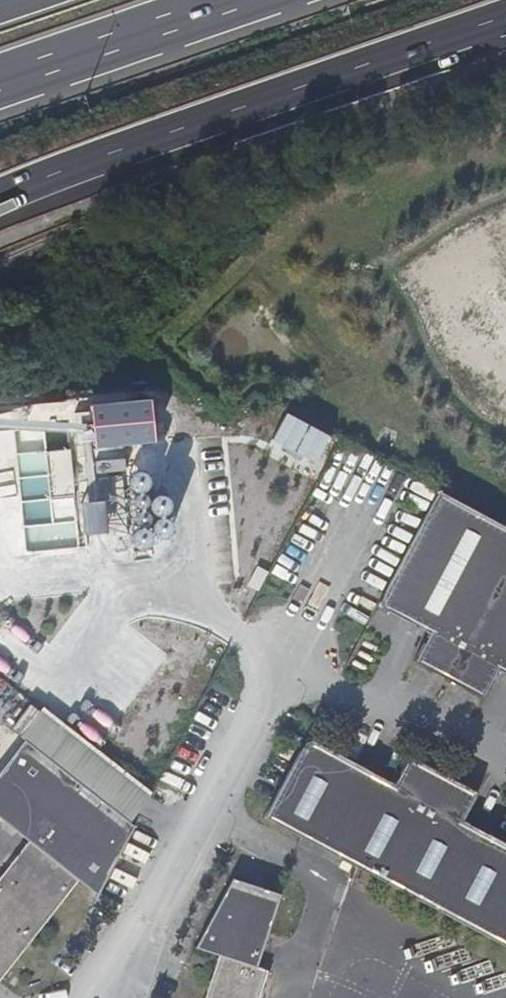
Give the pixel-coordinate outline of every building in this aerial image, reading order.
[(165,404),(104,406),(105,450),(166,448),(165,404)] [(14,411),(23,548),(79,544),(73,450),(44,452),(43,434),(69,432),(70,446),(86,445),(90,498),(100,497),(98,464),(117,463),(117,453),(105,454),(102,412),(76,413),(76,422),(69,422),(68,408),(14,411)] [(277,450),(325,468),(338,435),(289,416),(277,450)] [(381,597),(378,602),(406,617),(423,630),(426,627),(430,629),(413,659),(484,698),(500,670),(505,673),(505,526),(439,490),(380,597),(381,597)] [(193,691),(202,695),(207,685),(198,681),(193,691)] [(41,709),(35,717),(144,802),(149,795),(41,709)] [(144,802),(35,717),(21,735),(23,737),(130,819),(144,802)] [(465,818),(480,790),(410,753),(395,781),(307,734),(263,814),(505,946),(505,841),(465,818)] [(0,977),(77,879),(98,893),(135,823),(130,819),(23,737),(0,767),(0,816),(27,837),(0,872),(0,977)] [(203,997),(257,997),(267,967),(257,964),(279,891),(277,890),(231,873),(196,944),(218,951),(203,997)]
